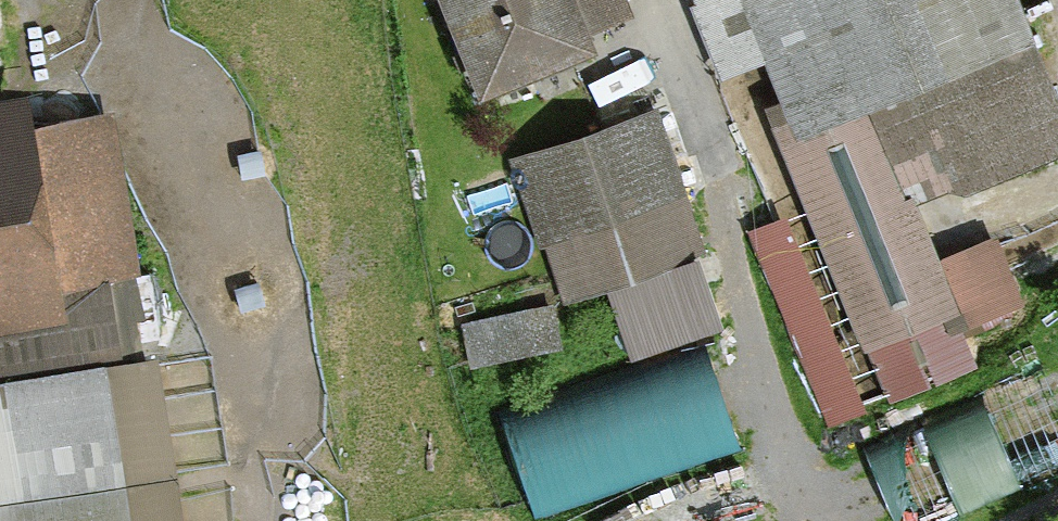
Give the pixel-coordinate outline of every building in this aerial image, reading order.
[(470,102),(592,50),(582,26),(620,10),(615,0),(426,0),(470,102)] [(1025,35),(1010,0),(682,0),(713,76),(759,58),(781,112),(789,132),(860,103),(1025,35)] [(120,482),(102,351),(76,354),(65,274),(138,264),(115,98),(26,111),(18,54),(0,57),(0,499),(120,482)] [(652,98),(502,144),(551,302),(701,257),(652,98)] [(767,118),(866,368),(957,329),(860,103),(789,132),(781,112),(767,118)] [(529,305),(467,312),(471,347),(533,340),(529,305)] [(532,504),(739,449),(711,344),(504,399),(532,504)] [(865,445),(899,520),(932,520),(1057,464),(1057,395),(1044,364),(865,445)]
